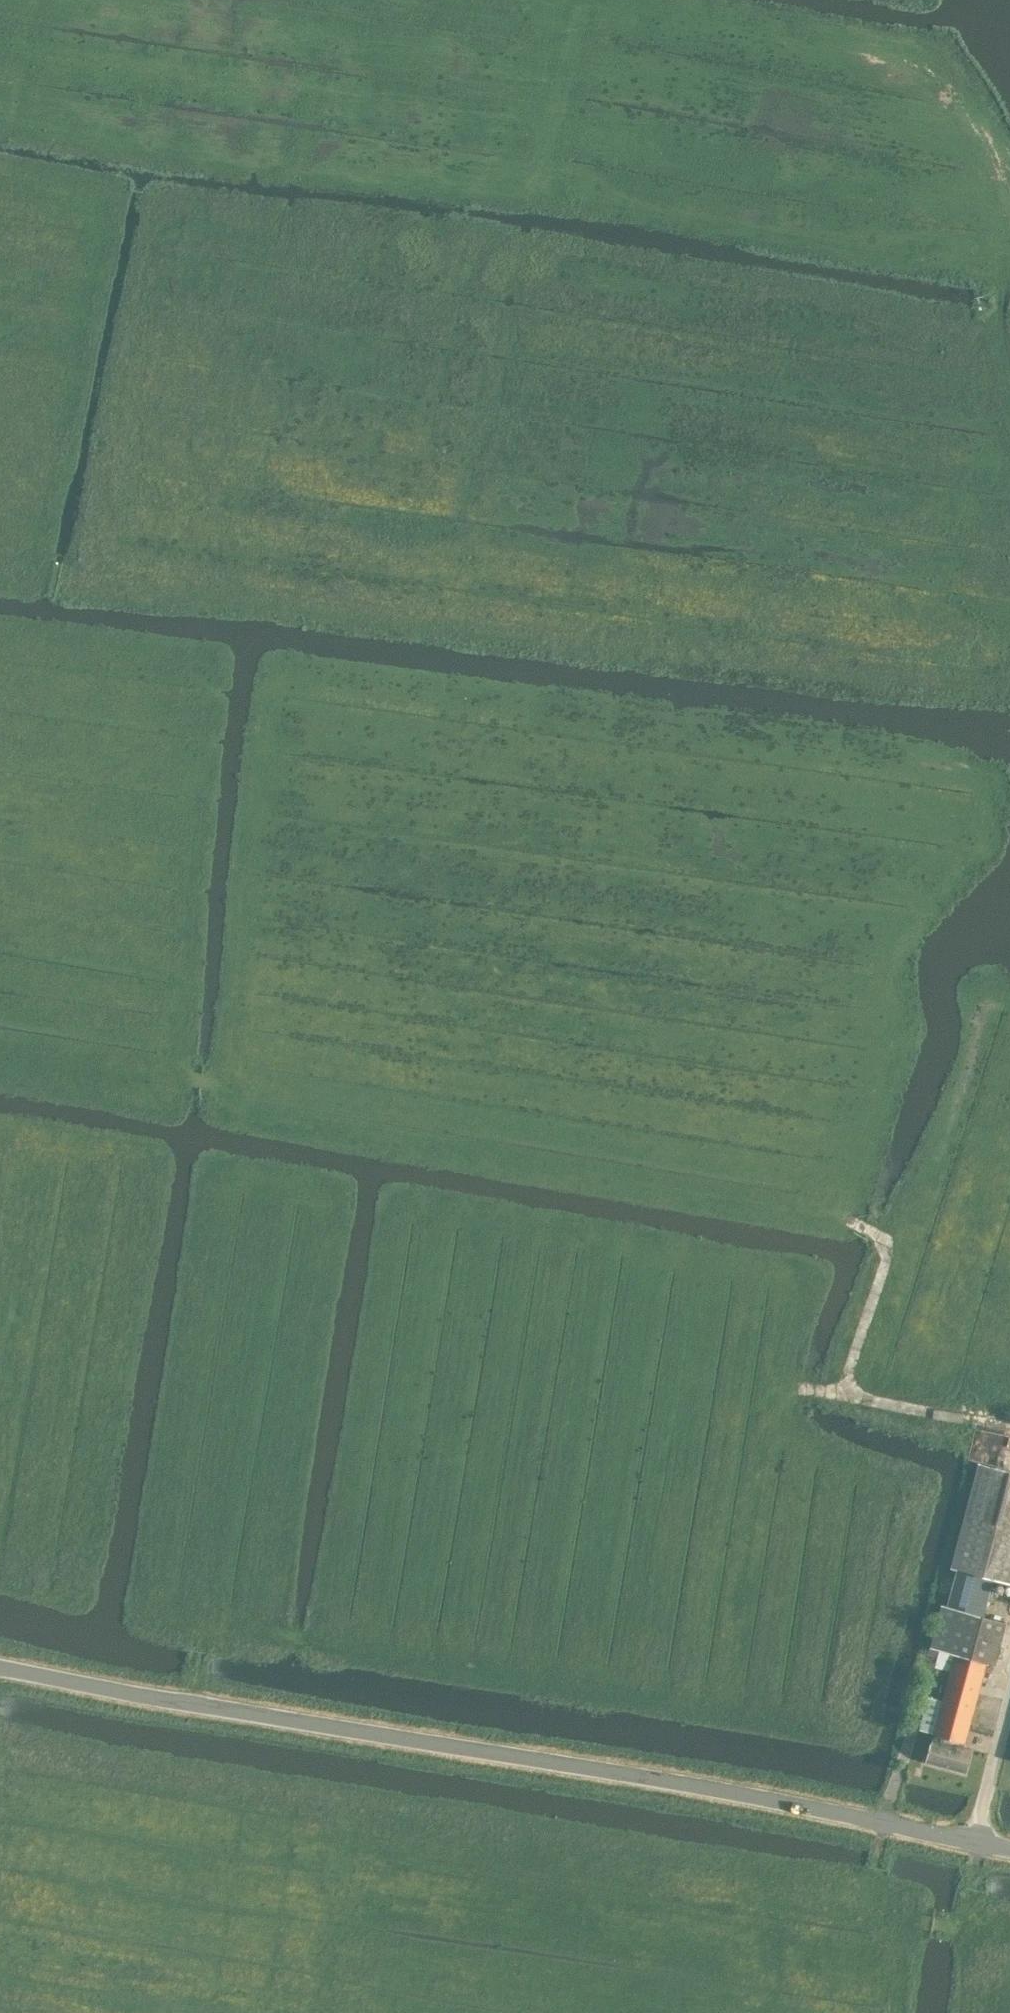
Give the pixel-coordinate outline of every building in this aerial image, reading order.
[(1009,1582),(1009,1469),(979,1461),(951,1566),(956,1568),(947,1604),(957,1607),(981,1613),(991,1577),(1009,1582)] [(950,1737),(949,1741),(931,1736),(925,1759),(964,1770),(970,1747),(959,1744),(960,1740),(964,1740),(985,1661),(993,1663),(1005,1620),(981,1613),(957,1607),(947,1650),(954,1652),(932,1732),(950,1737)]
